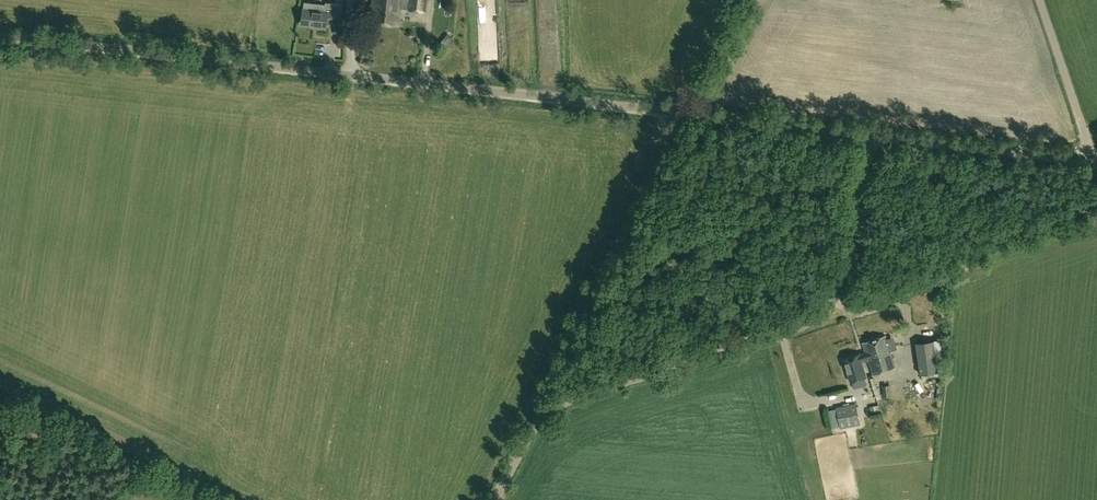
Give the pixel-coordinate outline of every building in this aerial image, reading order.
[(408,10),(409,1),(404,0),(373,0),(370,22),(400,26),(401,9),(408,10)] [(409,1),(408,10),(425,12),(427,0),(409,0),(409,1)] [(343,5),(325,3),(324,10),(311,9),(309,3),(304,2),(301,24),(318,26),(317,29),(326,30),(327,22),(340,23),(343,5)] [(333,46),(334,60),(343,60),(342,46),(333,46)] [(862,342),(865,352),(867,360),(872,375),(896,367),(885,335),(862,342)] [(898,351),(905,350),(903,337),(896,338),(898,351)] [(939,340),(934,341),(915,343),(919,375),(938,372),(938,371),(944,371),(939,340)] [(862,362),(867,360),(865,352),(843,359),(851,382),(867,377),(862,362)] [(918,381),(907,382),(907,391),(918,391),(918,381)] [(882,386),(883,397),(891,396),(890,385),(882,386)] [(856,404),(837,407),(840,422),(859,418),(856,404)]
